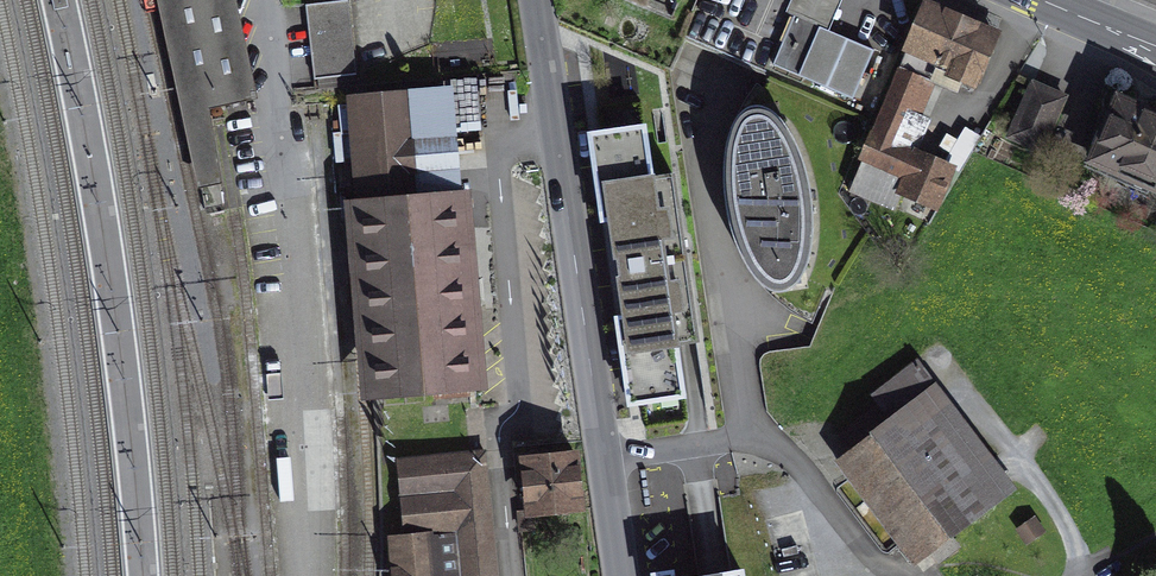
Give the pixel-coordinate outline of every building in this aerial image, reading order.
[(54,10),(69,7),(67,0),(52,0),(54,10)] [(199,190),(221,185),(208,111),(256,101),(235,0),(156,0),(199,190)] [(793,19),(829,34),(844,0),(793,0),(786,16),(793,19)] [(899,71),(942,90),(945,92),(946,89),(959,95),(961,88),(976,95),(1002,34),(925,0),(924,0),(901,54),(906,56),(899,71)] [(314,79),(358,74),(350,1),(306,6),(314,79)] [(772,69),(853,104),(875,54),(829,34),(793,19),(772,69)] [(899,71),(897,70),(848,194),(895,213),(902,199),(939,213),(957,168),(919,151),(932,120),(930,119),(942,90),(899,71)] [(1031,82),(1006,141),(1044,156),(1068,97),(1031,82)] [(452,87),(346,98),(356,204),(463,192),(452,87)] [(1086,167),(1155,198),(1155,112),(1116,95),(1086,167)] [(765,110),(754,109),(744,114),(736,121),(726,146),(724,175),(726,204),(736,243),(747,269),(765,291),(774,295),(783,295),(792,290),(798,284),(808,264),(812,247),(815,224),(813,197),(807,170),(801,151),(790,126),(773,113),(765,110)] [(646,127),(586,136),(600,227),(607,226),(621,319),(613,321),(627,411),(687,402),(679,351),(700,348),(674,176),(654,179),(646,127)] [(356,204),(349,204),(365,402),(488,392),(472,191),(463,192),(356,204)] [(860,447),(833,463),(915,568),(1017,493),(917,360),(871,396),(878,408),(849,430),(860,447)] [(396,460),(403,538),(388,539),(391,575),(499,575),(486,452),(396,460)] [(579,453),(519,460),(526,522),(586,515),(579,453)] [(1035,517),(1016,530),(1027,546),(1046,533),(1035,517)]
